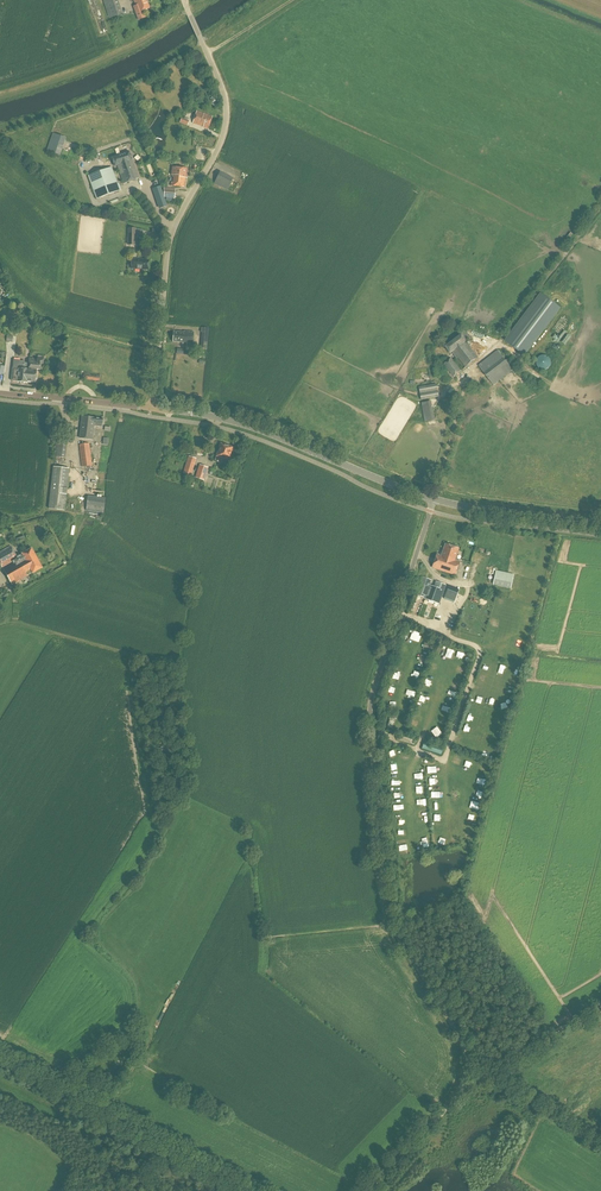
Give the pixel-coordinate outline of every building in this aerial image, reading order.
[(123,14),(118,0),(103,0),(110,18),(123,14)] [(136,5),(134,6),(139,20),(145,17),(143,11),(150,8),(147,0),(134,0),(136,5)] [(208,129),(212,116),(197,111),(192,123),(203,126),(203,127),(208,129)] [(52,133),(46,151),(60,155),(66,138),(52,133)] [(138,178),(132,159),(132,158),(132,156),(131,156),(129,152),(111,158),(115,166),(117,165),(124,184),(138,178)] [(118,184),(112,167),(88,176),(96,199),(121,190),(119,184),(118,184)] [(186,178),(187,169),(172,167),(171,175),(172,175),(172,177),(173,177),(173,182),(171,182),(171,186),(184,187),(185,178),(186,178)] [(227,190),(233,179),(220,173),(214,184),(227,190)] [(164,196),(162,190),(161,190),(160,186),(153,189),(160,208),(167,206),(163,196),(164,196)] [(162,190),(164,196),(164,197),(166,197),(166,201),(171,202),(172,198),(174,199),(176,189),(164,187),(164,189),(162,190)] [(136,246),(136,228),(128,228),(127,245),(136,246)] [(148,270),(148,260),(132,259),(131,269),(148,270)] [(540,295),(506,342),(526,356),(560,308),(540,295)] [(467,341),(471,338),(465,330),(461,333),(462,334),(446,347),(450,353),(452,352),(457,359),(458,357),(465,367),(478,357),(466,341),(467,341)] [(192,348),(194,332),(184,331),(184,332),(174,331),(173,342),(185,343),(185,344),(187,344),(186,348),(192,348)] [(493,385),(513,370),(498,350),(478,365),(493,385)] [(543,370),(544,370),(545,369),(546,369),(547,369),(548,368),(549,368),(549,367),(550,366),(550,365),(550,364),(551,364),(551,363),(551,362),(551,361),(550,360),(550,359),(549,358),(549,357),(548,357),(548,356),(547,356),(546,356),(545,355),(544,355),(543,355),(542,355),(541,356),(540,356),(539,356),(539,357),(538,357),(538,358),(537,359),(537,360),(536,361),(536,362),(536,363),(536,364),(537,365),(537,366),(538,367),(538,368),(539,368),(540,369),(541,369),(542,369),(542,370),(543,370)] [(43,363),(44,356),(38,356),(37,359),(29,358),(29,362),(25,362),(25,361),(13,360),(11,381),(17,381),(17,382),(21,382),(21,384),(24,384),(24,382),(27,383),(27,381),(35,382),(37,369),(41,370),(41,363),(43,363)] [(453,377),(461,370),(452,358),(444,364),(453,377)] [(99,381),(100,375),(69,371),(69,377),(99,381)] [(421,400),(439,397),(436,384),(418,387),(421,400)] [(425,422),(434,420),(431,401),(421,402),(425,422)] [(80,435),(79,438),(92,440),(93,437),(94,426),(102,427),(102,426),(102,424),(103,419),(82,416),(80,435)] [(65,458),(67,439),(57,438),(55,457),(65,458)] [(82,467),(92,466),(89,443),(79,445),(82,467)] [(217,456),(215,461),(216,461),(219,462),(227,464),(228,460),(232,447),(221,444),(217,456)] [(191,475),(197,459),(188,456),(183,472),(191,475)] [(204,481),(209,467),(199,464),(195,478),(195,480),(203,483),(204,480),(204,481)] [(65,511),(69,468),(53,467),(48,509),(65,511)] [(86,510),(104,513),(105,499),(88,497),(86,510)] [(448,553),(450,546),(445,544),(441,555),(437,554),(432,568),(455,575),(460,562),(455,560),(447,557),(448,554),(448,553)] [(11,546),(0,552),(0,564),(2,567),(13,561),(14,563),(3,569),(12,584),(27,576),(32,573),(33,574),(43,568),(32,548),(22,554),(22,555),(17,557),(11,546)] [(455,560),(459,549),(450,546),(448,553),(448,554),(447,557),(455,560)] [(510,589),(514,574),(496,570),(493,585),(510,589)] [(434,586),(429,585),(431,580),(422,577),(416,594),(424,597),(423,599),(439,604),(446,585),(436,581),(434,586)] [(454,603),(459,589),(449,585),(444,599),(454,603)] [(429,651),(431,644),(424,642),(422,649),(429,651)] [(425,664),(427,657),(420,655),(418,662),(425,664)] [(441,755),(443,748),(424,741),(422,749),(441,755)]
